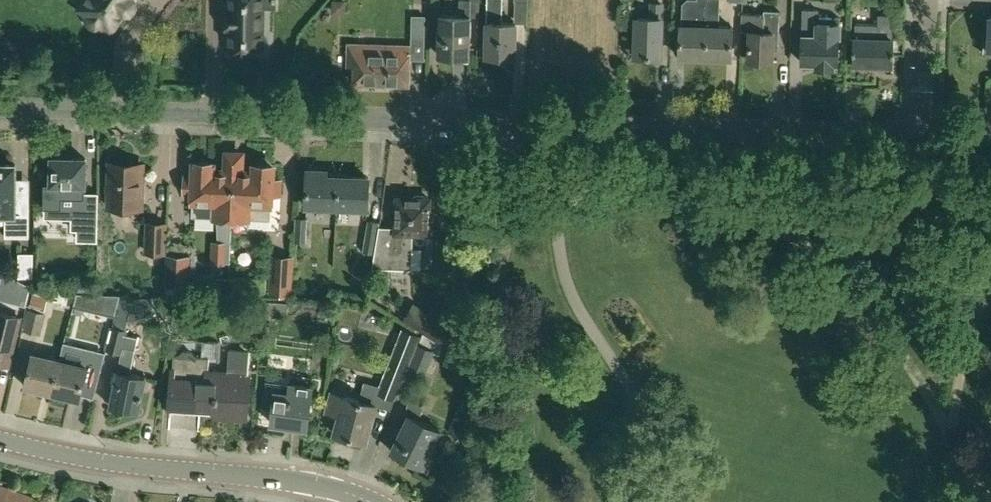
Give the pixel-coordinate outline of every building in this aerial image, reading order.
[(80,8),(88,14),(88,20),(92,24),(97,26),(103,25),(111,31),(133,0),(86,0),(80,8)] [(227,24),(227,31),(230,31),(229,49),(262,50),(263,8),(263,0),(230,0),(230,7),(227,7),(227,14),(230,14),(230,24),(227,24)] [(471,15),(471,0),(460,0),(460,15),(440,14),(439,54),(470,55),(471,15)] [(517,23),(503,22),(503,0),(488,0),(486,56),(516,57),(517,23)] [(706,57),(707,0),(686,0),(683,3),(683,24),(681,24),(679,56),(706,57)] [(706,57),(731,58),(733,26),(719,25),(720,0),(707,0),(706,57)] [(660,56),(662,4),(652,3),(652,17),(637,17),(636,55),(660,56)] [(819,9),(804,8),(802,62),(838,63),(839,38),(840,38),(840,17),(819,16),(819,9)] [(742,31),(750,31),(749,59),(773,60),(773,49),(778,49),(780,10),(764,10),(764,14),(743,13),(742,31)] [(892,65),(894,14),(878,14),(878,24),(855,24),(854,64),(892,65)] [(413,16),(413,37),(425,38),(425,16),(413,16)] [(409,83),(410,46),(356,44),(356,45),(349,45),(349,65),(355,65),(355,82),(409,83)] [(45,183),(45,206),(73,206),(73,218),(73,229),(79,229),(78,240),(98,240),(99,193),(85,192),(86,158),(67,158),(66,154),(63,152),(59,152),(56,154),(54,158),(52,158),(52,183),(45,183)] [(232,221),(232,218),(234,169),(214,168),(214,165),(211,164),(207,161),(200,161),(198,164),(194,164),(194,177),(186,177),(186,191),(192,191),(192,202),(193,202),(193,215),(216,216),(216,218),(228,218),(228,220),(232,221)] [(5,214),(5,236),(28,236),(29,191),(15,191),(15,164),(0,164),(0,214),(5,214)] [(142,206),(143,165),(109,164),(108,205),(142,206)] [(279,193),(280,180),(274,180),(274,167),(271,167),(268,164),(261,164),(259,167),(254,166),(254,170),(234,169),(232,218),(249,219),(249,217),(270,218),(271,205),(272,205),(273,192),(279,193)] [(306,204),(337,205),(338,175),(327,175),(328,169),(307,168),(306,204)] [(367,207),(369,176),(338,175),(337,205),(367,207)] [(429,197),(426,197),(425,195),(416,195),(414,196),(410,196),(410,198),(397,198),(396,226),(396,230),(396,252),(376,251),(375,253),(372,267),(406,268),(406,253),(412,246),(412,231),(428,231),(429,197)] [(306,241),(308,215),(296,214),(295,240),(306,241)] [(362,251),(375,253),(379,225),(380,221),(368,219),(362,251)] [(165,254),(167,222),(146,221),(145,253),(165,254)] [(138,261),(131,237),(109,243),(116,267),(138,261)] [(213,262),(230,262),(231,242),(213,242),(213,262)] [(18,277),(32,277),(33,252),(18,252),(18,277)] [(188,255),(167,254),(165,293),(174,294),(187,277),(188,255)] [(272,291),(290,292),(291,268),(273,267),(272,291)] [(26,308),(22,328),(39,332),(44,312),(49,290),(33,287),(27,308),(26,308)] [(79,290),(76,301),(96,305),(100,292),(79,290)] [(115,315),(113,326),(126,330),(129,318),(133,299),(120,295),(115,315)] [(167,295),(156,299),(158,307),(167,312),(172,310),(167,295)] [(410,309),(409,309),(406,313),(408,314),(405,318),(447,345),(456,331),(413,304),(410,309)] [(0,340),(12,343),(19,316),(0,312),(0,341),(0,340)] [(113,326),(107,350),(121,353),(118,372),(115,372),(112,382),(115,383),(111,405),(139,411),(143,389),(147,390),(149,380),(145,379),(146,377),(140,376),(130,374),(138,337),(126,334),(127,330),(126,330),(113,326)] [(55,373),(51,391),(79,398),(81,391),(85,372),(99,375),(104,353),(89,349),(63,342),(59,358),(55,373)] [(418,343),(413,357),(407,372),(424,378),(435,350),(418,343)] [(245,418),(249,349),(227,348),(226,371),(216,370),(214,407),(213,407),(212,416),(245,418)] [(194,354),(189,349),(182,349),(177,354),(172,353),(170,405),(213,407),(214,407),(216,370),(207,370),(208,355),(194,354)] [(32,351),(24,384),(51,391),(55,373),(59,358),(32,351)] [(407,372),(413,357),(398,351),(383,389),(398,395),(407,372)] [(308,425),(313,386),(266,380),(263,405),(273,406),(272,420),(308,425)] [(372,403),(377,385),(366,382),(360,400),(332,392),(327,410),(340,413),(335,431),(365,440),(375,404),(372,403)] [(421,465),(439,429),(417,418),(424,401),(411,397),(405,413),(408,415),(391,450),(421,465)] [(178,432),(204,433),(205,414),(178,413),(178,432)] [(33,495),(0,483),(0,501),(17,501),(18,499),(25,501),(30,501),(33,495)]
